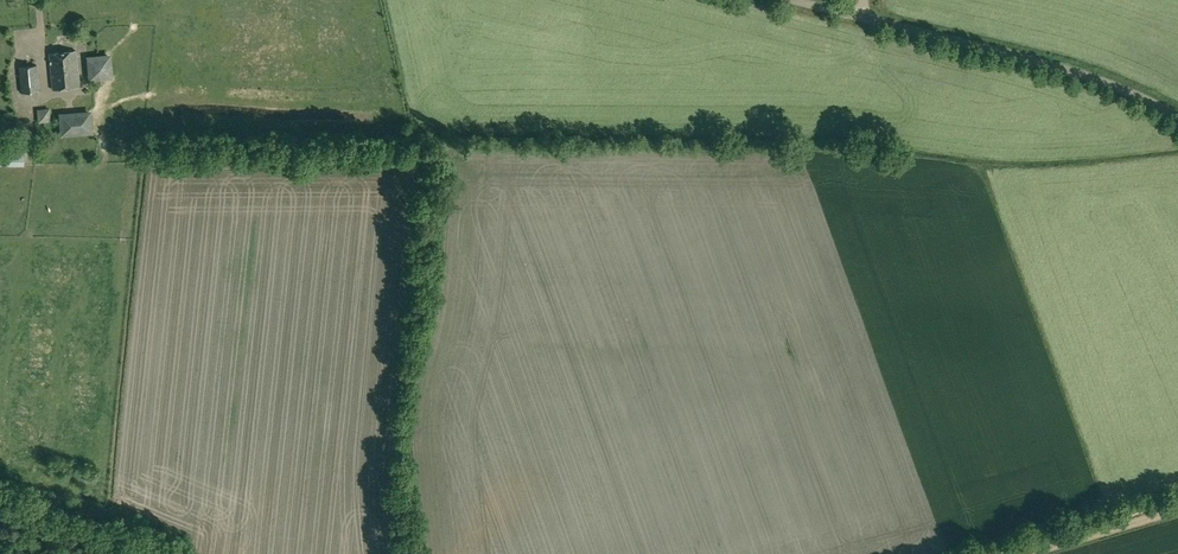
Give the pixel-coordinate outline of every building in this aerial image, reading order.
[(49,53),(53,90),(79,87),(75,50),(49,53)] [(89,61),(91,81),(111,79),(109,59),(89,61)] [(19,67),(22,93),(40,91),(37,65),(19,67)] [(39,122),(49,121),(48,111),(38,112),(39,122)] [(60,117),(62,137),(91,135),(89,115),(60,117)] [(0,123),(0,133),(9,133),(8,122),(0,123)] [(12,162),(24,162),(24,152),(12,152),(12,162)]
